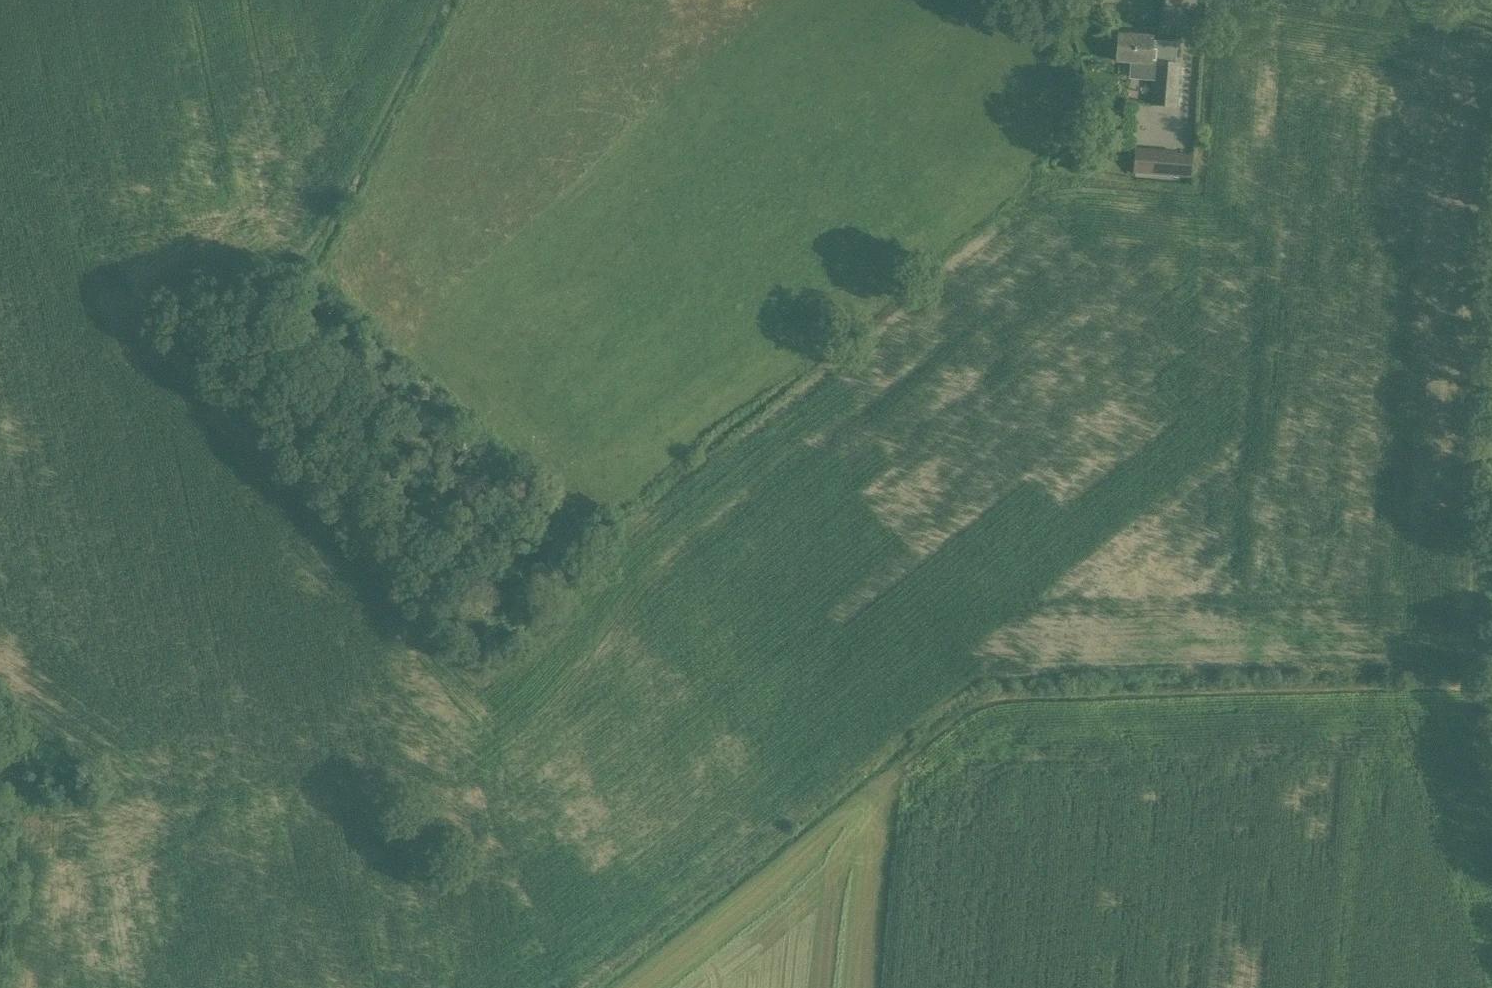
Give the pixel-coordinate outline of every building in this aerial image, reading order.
[(1153,37),(1136,35),(1137,32),(1123,30),(1123,34),(1119,34),(1116,61),(1132,62),(1130,77),(1154,79),(1151,105),(1178,107),(1181,64),(1151,61),(1153,37)] [(1133,174),(1175,176),(1176,147),(1135,145),(1133,174)]
